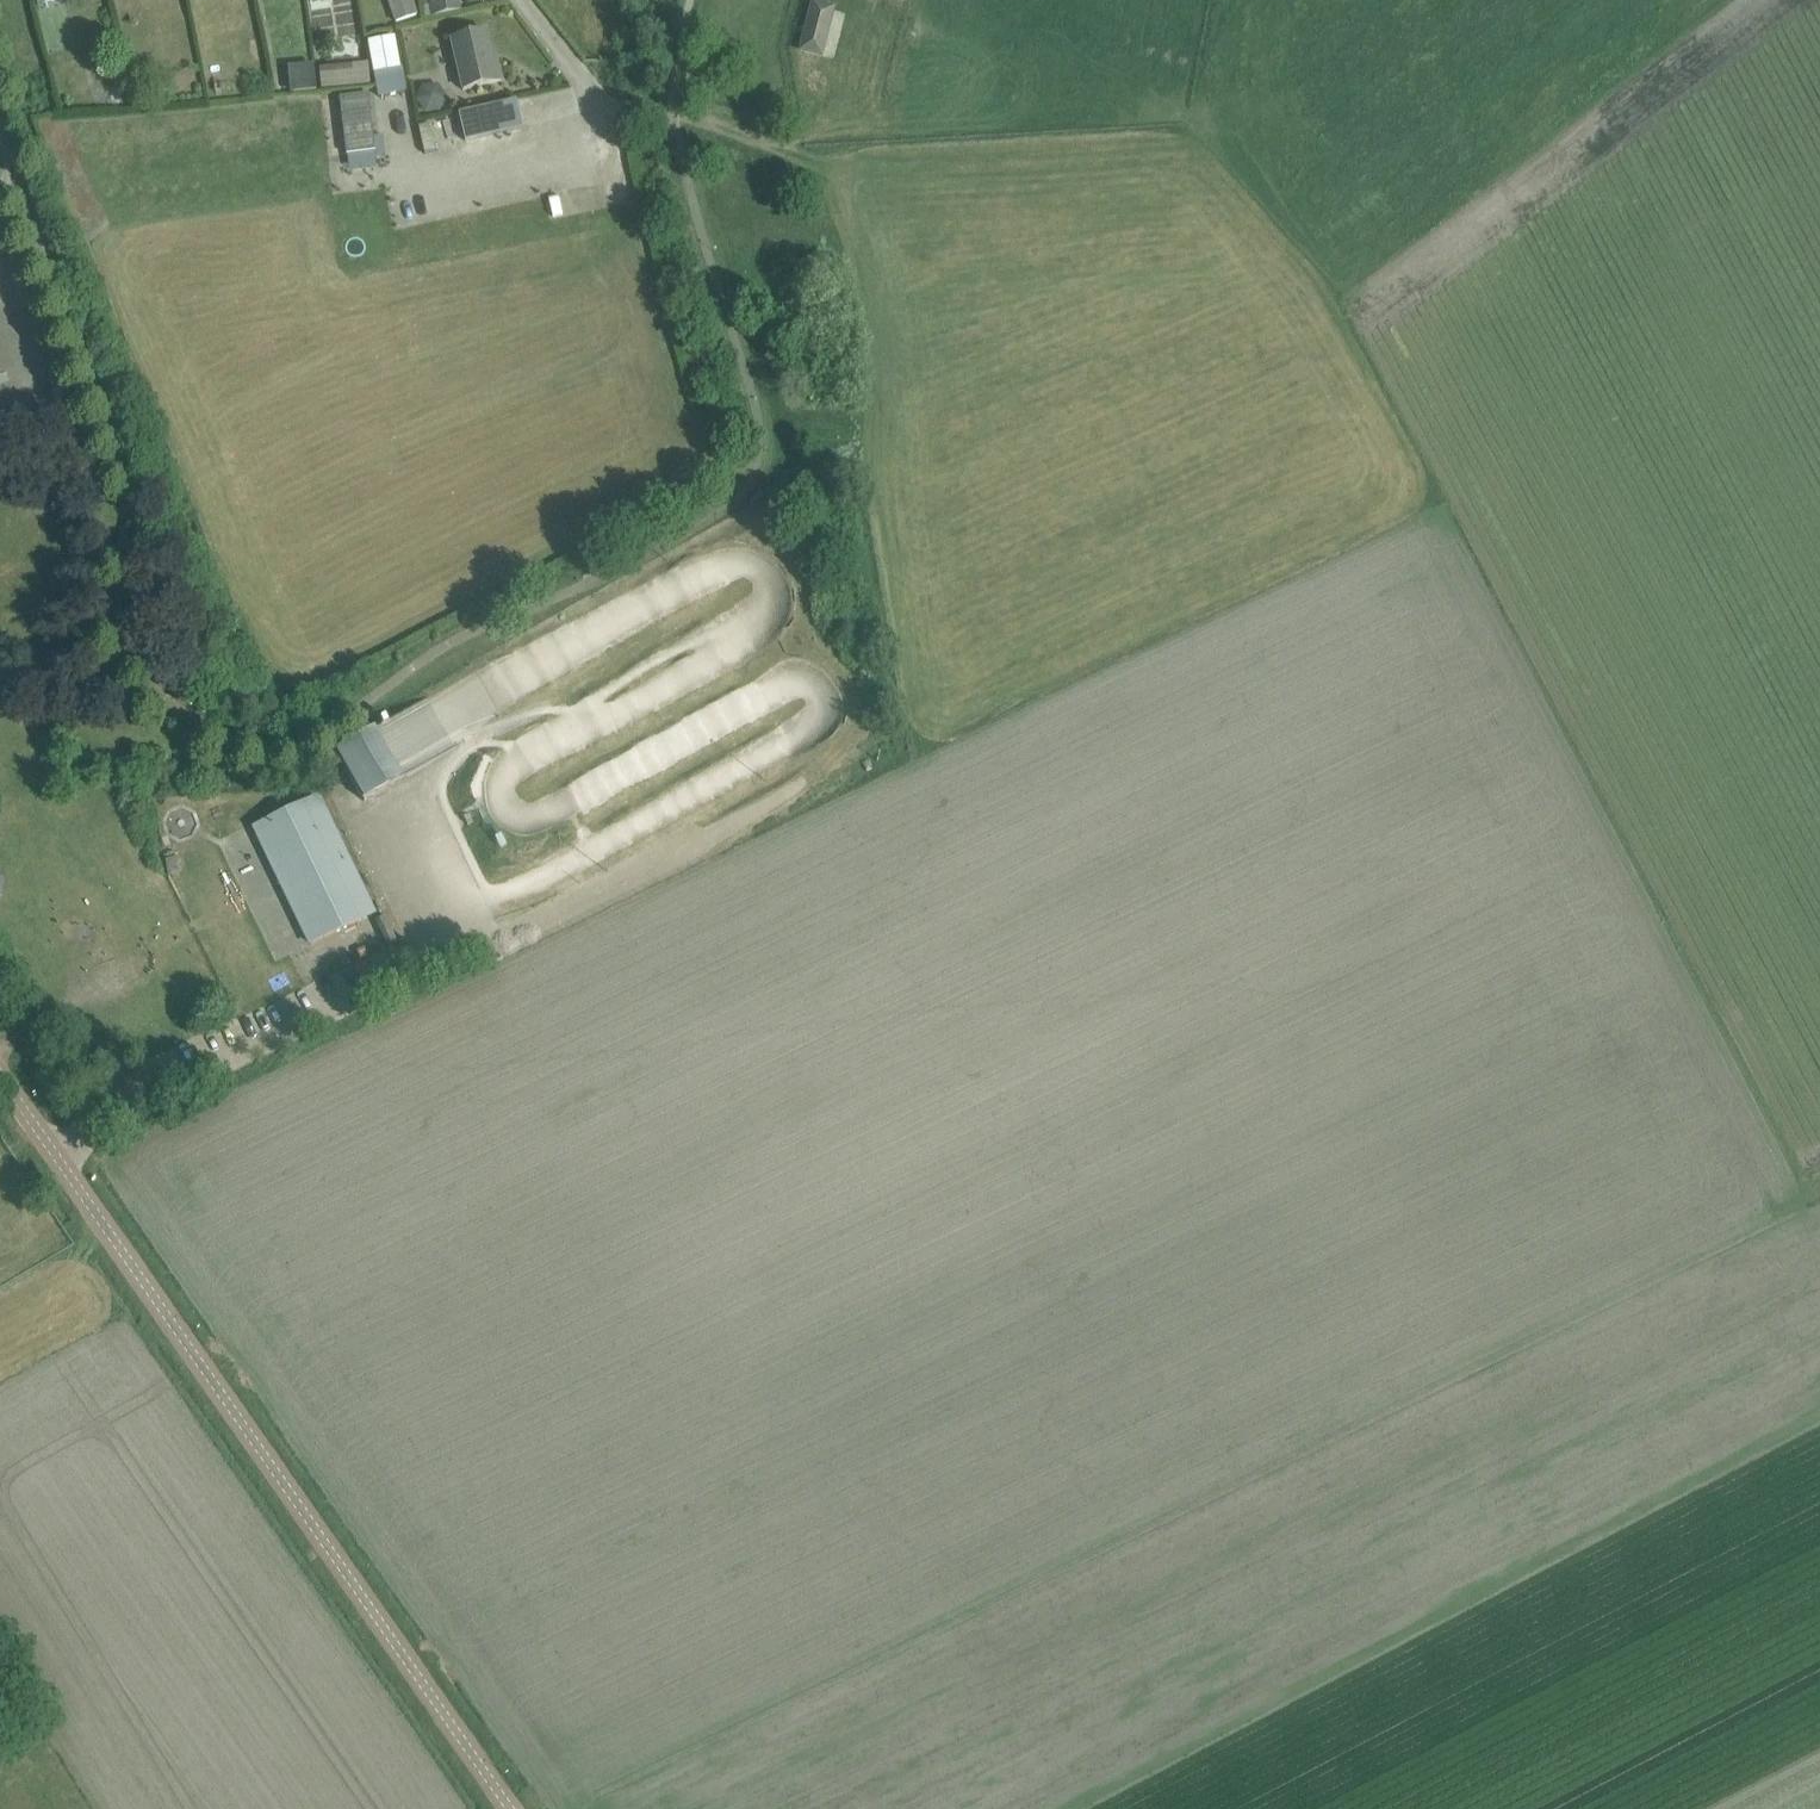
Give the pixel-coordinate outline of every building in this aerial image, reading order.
[(395,22),(418,13),(413,0),(387,0),(395,22)] [(423,19),(436,16),(461,10),(459,0),(420,0),(423,19)] [(822,57),(836,6),(815,0),(812,0),(798,51),(822,57)] [(487,31),(464,36),(452,39),(464,90),(503,81),(498,60),(494,61),(487,31)] [(369,41),(374,74),(376,73),(401,69),(402,69),(403,69),(403,68),(400,68),(395,37),(369,41)] [(369,63),(320,68),(322,89),(371,84),(369,63)] [(314,65),(292,68),(294,93),(317,91),(314,65)] [(401,69),(376,73),(380,97),(406,92),(402,69),(401,69)] [(421,111),(446,110),(444,84),(419,85),(421,111)] [(369,94),(340,97),(347,155),(348,155),(350,168),(377,165),(376,157),(375,151),(376,151),(374,137),(369,94)] [(519,104),(462,117),(468,144),(525,132),(519,104)] [(379,726),(336,752),(365,801),(408,775),(402,764),(379,726)] [(374,913),(318,797),(255,827),(311,944),(374,913)]
